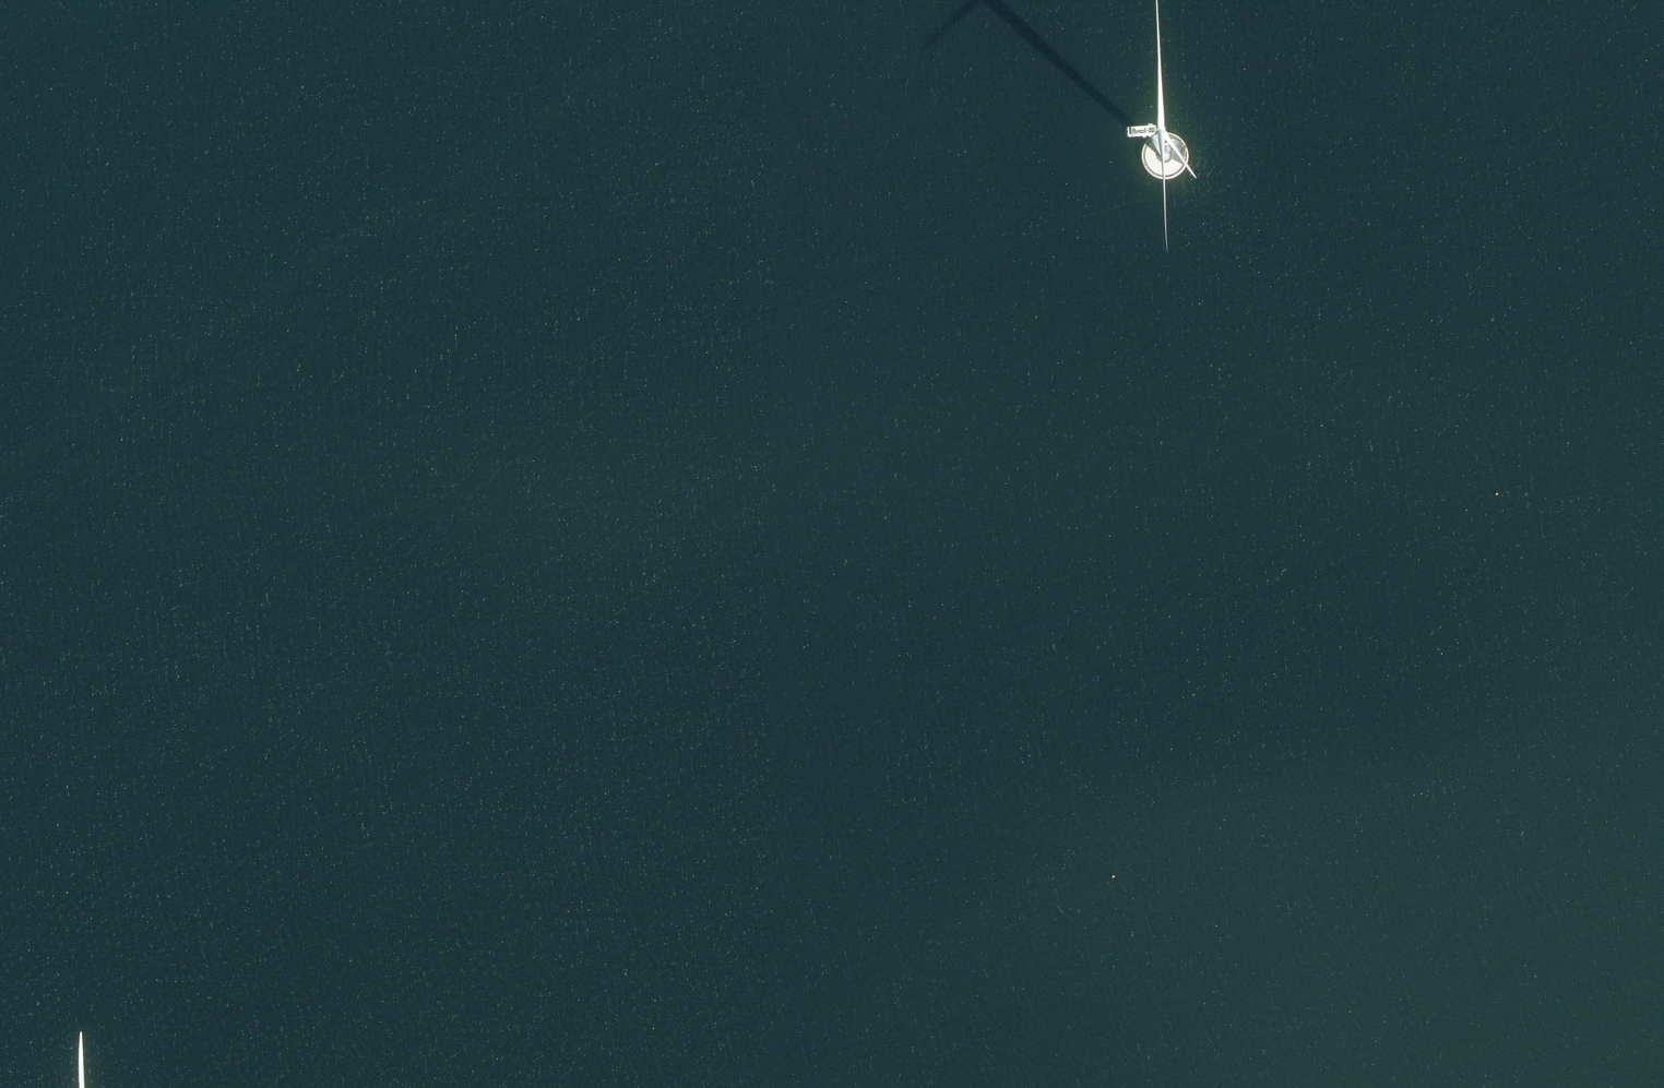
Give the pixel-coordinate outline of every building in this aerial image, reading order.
[(1170,157),(1170,156),(1169,155),(1169,154),(1168,153),(1167,153),(1166,152),(1165,152),(1164,152),(1163,153),(1162,153),(1161,154),(1161,155),(1160,156),(1160,157),(1160,158),(1161,159),(1161,160),(1162,161),(1163,161),(1164,162),(1165,162),(1166,162),(1167,161),(1168,160),(1169,160),(1169,159),(1169,158),(1170,158),(1170,157)]
